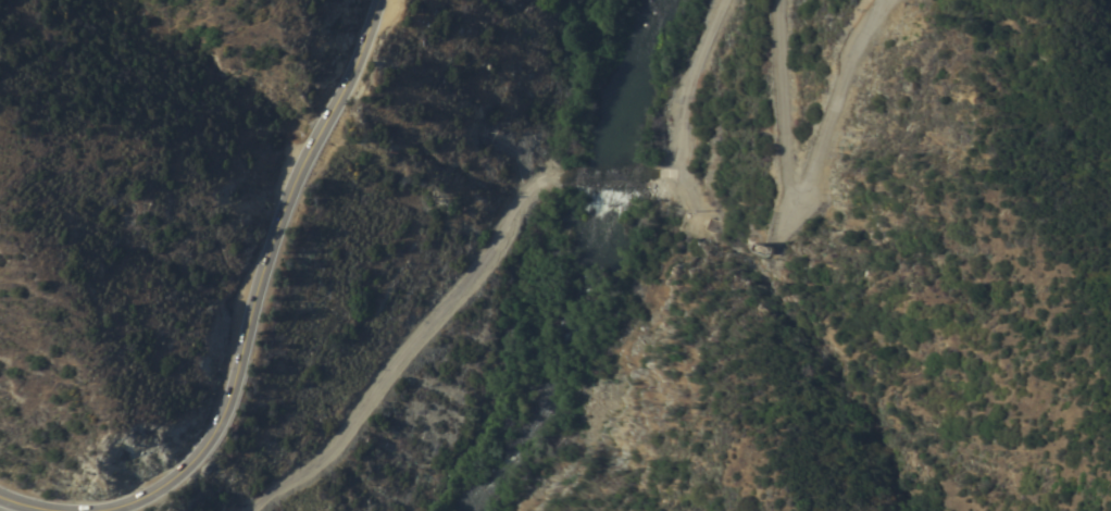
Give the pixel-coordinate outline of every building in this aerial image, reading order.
[(760,252),(761,250),(760,250),(758,247),(759,244),(763,242),(776,248),(777,250),(774,256),(771,257),(760,252)]
